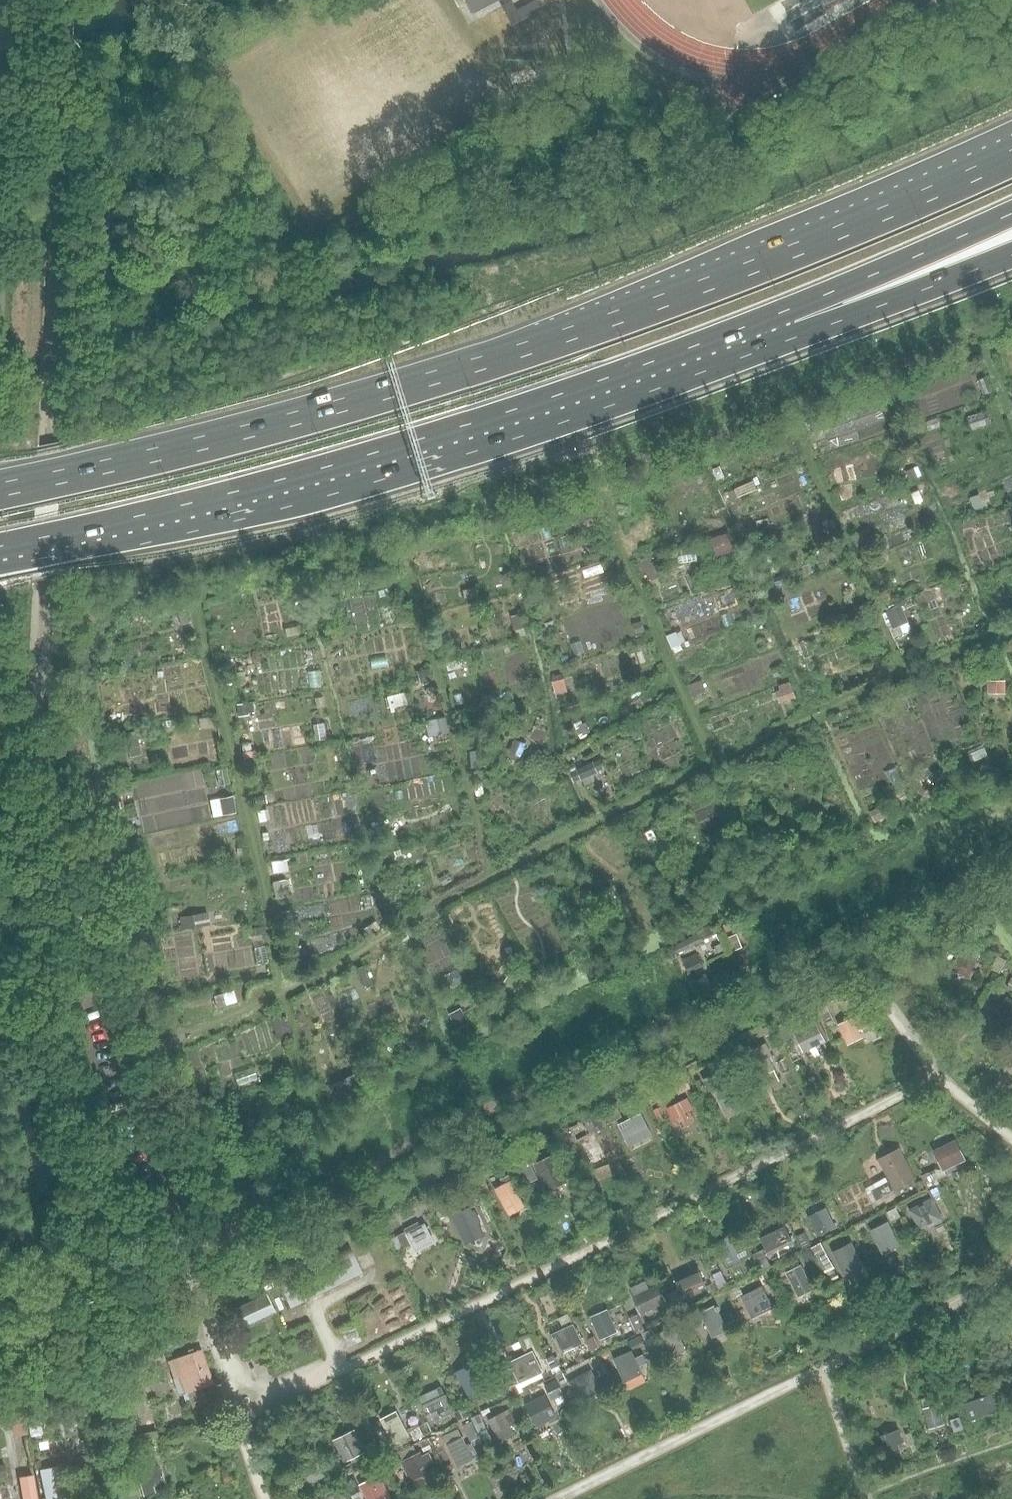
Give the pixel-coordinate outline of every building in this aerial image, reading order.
[(472,14),(498,0),(464,0),(472,14)] [(536,0),(535,0),(516,10),(511,1),(498,8),(508,27),(541,10),(536,0)] [(978,381),(985,396),(992,392),(986,378),(978,381)] [(968,417),(972,430),(992,423),(987,411),(968,417)] [(906,471),(910,481),(918,477),(914,468),(906,471)] [(776,478),(777,487),(761,489),(764,514),(808,509),(805,475),(776,478)] [(731,500),(738,497),(735,490),(728,493),(731,500)] [(970,498),(975,510),(983,507),(979,495),(970,498)] [(574,509),(578,521),(592,516),(589,504),(574,509)] [(712,539),(717,556),(735,550),(729,533),(712,539)] [(850,538),(854,548),(866,542),(862,533),(850,538)] [(285,590),(287,598),(300,595),(298,587),(285,590)] [(894,598),(890,588),(880,593),(884,602),(894,598)] [(863,613),(872,609),(868,600),(854,606),(858,615),(863,613)] [(886,612),(893,629),(908,622),(901,605),(886,612)] [(526,635),(524,629),(527,628),(522,613),(511,617),(518,638),(526,635)] [(633,625),(637,634),(646,631),(641,621),(633,625)] [(864,625),(868,634),(877,631),(873,621),(864,625)] [(842,633),(846,643),(861,637),(856,627),(842,633)] [(667,636),(674,652),(683,647),(676,632),(667,636)] [(799,644),(805,659),(814,656),(809,641),(799,644)] [(446,657),(459,653),(457,645),(444,649),(446,657)] [(703,662),(700,650),(691,653),(694,664),(703,662)] [(987,694),(1006,694),(1006,681),(987,681),(987,694)] [(698,682),(688,686),(693,697),(702,693),(698,682)] [(781,702),(795,697),(791,686),(777,691),(781,702)] [(387,697),(390,709),(407,704),(404,693),(387,697)] [(495,693),(482,696),(484,704),(497,701),(495,693)] [(248,716),(246,703),(237,705),(238,717),(248,716)] [(443,718),(430,721),(433,737),(446,734),(443,718)] [(130,758),(141,755),(137,739),(126,742),(130,758)] [(514,739),(508,753),(520,758),(526,744),(514,739)] [(972,762),(988,755),(984,746),(968,753),(972,762)] [(242,753),(243,759),(256,757),(255,751),(242,753)] [(785,762),(790,773),(801,769),(796,758),(785,762)] [(570,773),(574,782),(603,769),(599,760),(570,773)] [(980,767),(984,778),(995,773),(991,762),(980,767)] [(936,785),(941,795),(951,790),(946,780),(936,785)] [(233,796),(219,799),(223,816),(236,813),(233,796)] [(266,796),(255,798),(256,806),(267,804),(266,796)] [(884,818),(879,808),(870,812),(875,822),(884,818)] [(266,810),(257,812),(259,821),(268,819),(266,810)] [(384,826),(377,828),(379,838),(387,837),(384,826)] [(660,844),(653,830),(645,834),(652,847),(660,844)] [(390,850),(378,854),(383,869),(395,865),(390,850)] [(285,880),(272,883),(276,900),(288,897),(285,880)] [(201,920),(193,915),(187,916),(189,929),(202,927),(201,920)] [(600,921),(605,931),(613,927),(608,917),(600,921)] [(723,925),(726,933),(734,929),(731,922),(723,925)] [(252,936),(260,935),(259,928),(251,929),(252,936)] [(674,946),(677,954),(703,941),(699,933),(674,946)] [(743,948),(737,934),(727,938),(732,952),(743,948)] [(605,939),(608,946),(616,943),(613,935),(605,939)] [(982,951),(966,943),(952,970),(970,979),(979,961),(977,960),(982,951)] [(683,960),(689,973),(703,966),(697,953),(683,960)] [(546,978),(542,969),(535,972),(539,981),(546,978)] [(447,975),(452,986),(463,980),(458,970),(447,975)] [(707,976),(698,980),(702,987),(710,983),(707,976)] [(217,1008),(226,1006),(222,994),(213,997),(217,1008)] [(999,1009),(1011,1018),(1011,1001),(1007,997),(999,1009)] [(829,1011),(821,1015),(826,1026),(834,1022),(829,1011)] [(452,1020),(457,1030),(469,1023),(464,1013),(452,1020)] [(839,1024),(848,1044),(862,1037),(859,1030),(866,1026),(861,1014),(839,1024)] [(287,1016),(272,1021),(278,1040),(292,1036),(287,1016)] [(796,1033),(795,1033),(804,1052),(805,1051),(825,1042),(816,1023),(796,1033)] [(792,1040),(786,1026),(778,1030),(784,1044),(792,1040)] [(781,1045),(775,1032),(766,1036),(773,1049),(781,1045)] [(766,1044),(748,1053),(754,1064),(758,1062),(764,1075),(775,1069),(768,1057),(772,1055),(766,1044)] [(724,1069),(704,1078),(710,1091),(714,1089),(722,1104),(737,1097),(724,1069)] [(335,1086),(341,1097),(361,1086),(356,1076),(335,1086)] [(685,1077),(676,1082),(682,1093),(691,1088),(685,1077)] [(687,1098),(667,1108),(672,1120),(676,1118),(682,1129),(683,1129),(695,1122),(689,1112),(693,1109),(687,1098)] [(618,1110),(608,1115),(611,1122),(621,1117),(618,1110)] [(606,1128),(599,1113),(590,1117),(598,1132),(606,1128)] [(641,1113),(619,1124),(628,1144),(651,1133),(641,1113)] [(956,1139),(933,1151),(934,1151),(943,1171),(966,1159),(956,1139)] [(612,1164),(602,1145),(585,1152),(594,1172),(612,1164)] [(552,1154),(535,1163),(537,1167),(541,1175),(550,1190),(566,1182),(552,1154)] [(535,1174),(527,1157),(520,1160),(528,1177),(535,1174)] [(906,1159),(884,1170),(894,1190),(912,1182),(906,1171),(910,1169),(906,1159)] [(939,1184),(933,1171),(921,1176),(927,1189),(939,1184)] [(511,1180),(495,1189),(506,1210),(522,1201),(511,1180)] [(939,1186),(929,1191),(934,1202),(944,1197),(939,1186)] [(909,1209),(921,1232),(943,1220),(934,1203),(931,1205),(928,1199),(909,1209)] [(444,1202),(435,1207),(441,1219),(450,1215),(444,1202)] [(470,1206),(451,1215),(463,1238),(481,1228),(478,1223),(482,1221),(476,1210),(473,1211),(470,1206)] [(901,1216),(896,1207),(887,1212),(892,1221),(901,1216)] [(829,1213),(810,1222),(817,1236),(836,1226),(829,1213)] [(406,1232),(397,1236),(403,1248),(411,1244),(415,1252),(434,1242),(425,1223),(420,1226),(418,1222),(404,1229),(406,1232)] [(888,1222),(871,1230),(882,1254),(899,1246),(888,1222)] [(783,1223),(759,1234),(768,1253),(769,1255),(793,1243),(783,1223)] [(804,1232),(797,1236),(803,1248),(811,1245),(804,1232)] [(743,1238),(720,1249),(728,1267),(751,1256),(743,1238)] [(851,1242),(832,1252),(846,1280),(865,1271),(851,1242)] [(763,1250),(753,1254),(763,1273),(772,1268),(763,1250)] [(290,1309),(363,1274),(354,1254),(282,1291),(290,1309)] [(801,1265),(786,1272),(798,1297),(813,1289),(801,1265)] [(697,1267),(675,1277),(682,1294),(705,1284),(697,1267)] [(720,1270),(712,1274),(720,1291),(728,1287),(720,1270)] [(645,1281),(630,1288),(634,1296),(633,1296),(641,1314),(666,1302),(658,1285),(649,1289),(645,1281)] [(737,1284),(727,1289),(732,1298),(742,1293),(737,1284)] [(762,1285),(742,1296),(752,1318),(772,1307),(762,1285)] [(240,1331),(276,1314),(266,1293),(231,1311),(240,1331)] [(685,1308),(680,1297),(671,1301),(676,1312),(685,1308)] [(701,1313),(700,1313),(713,1338),(728,1330),(715,1306),(701,1313)] [(693,1309),(684,1313),(688,1323),(697,1319),(693,1309)] [(608,1310),(591,1317),(600,1339),(617,1332),(608,1310)] [(645,1330),(637,1315),(629,1319),(637,1334),(645,1330)] [(573,1324),(552,1334),(552,1335),(561,1353),(582,1343),(573,1324)] [(674,1326),(659,1333),(670,1356),(685,1349),(674,1326)] [(658,1343),(652,1329),(643,1333),(649,1347),(658,1343)] [(171,1332),(160,1336),(164,1347),(174,1343),(171,1332)] [(644,1341),(641,1335),(628,1341),(631,1347),(644,1341)] [(599,1347),(594,1336),(587,1340),(592,1350),(599,1347)] [(200,1389),(214,1385),(201,1350),(167,1362),(179,1400),(187,1397),(191,1409),(206,1404),(200,1389)] [(632,1350),(614,1359),(625,1382),(630,1380),(643,1373),(640,1367),(647,1363),(643,1354),(636,1358),(632,1350)] [(533,1351),(511,1361),(520,1382),(542,1372),(533,1351)] [(560,1368),(553,1355),(546,1359),(552,1372),(560,1368)] [(477,1365),(457,1375),(469,1397),(488,1387),(477,1365)] [(591,1370),(569,1382),(580,1403),(580,1402),(602,1391),(591,1370)] [(563,1371),(555,1375),(561,1388),(569,1384),(563,1371)] [(503,1398),(510,1395),(507,1389),(504,1382),(502,1378),(495,1381),(503,1398)] [(520,1393),(513,1378),(504,1382),(507,1389),(511,1397),(520,1393)] [(556,1380),(545,1385),(552,1400),(563,1394),(556,1380)] [(966,1380),(958,1383),(963,1399),(972,1396),(966,1380)] [(545,1394),(526,1404),(537,1427),(557,1417),(545,1394)] [(447,1396),(423,1406),(430,1422),(439,1418),(441,1422),(452,1418),(450,1413),(454,1411),(447,1396)] [(995,1402),(968,1411),(971,1421),(998,1411),(995,1402)] [(938,1405),(924,1409),(930,1428),(943,1424),(938,1405)] [(511,1408),(488,1419),(497,1437),(512,1429),(510,1425),(518,1421),(511,1408)] [(465,1417),(462,1409),(455,1413),(458,1420),(465,1417)] [(396,1411),(381,1419),(393,1442),(408,1434),(396,1411)] [(471,1418),(479,1433),(487,1428),(480,1414),(471,1418)] [(960,1417),(950,1420),(954,1432),(963,1429),(960,1417)] [(479,1437),(471,1421),(463,1425),(471,1441),(479,1437)] [(419,1426),(409,1430),(414,1440),(424,1436),(419,1426)] [(355,1430),(333,1440),(344,1462),(365,1451),(355,1430)] [(899,1430),(880,1436),(886,1452),(904,1445),(899,1430)] [(914,1443),(911,1433),(906,1434),(909,1444),(914,1443)] [(448,1444),(447,1445),(458,1466),(478,1456),(472,1443),(466,1446),(462,1437),(448,1444)] [(424,1451),(431,1448),(427,1438),(420,1442),(424,1451)] [(421,1452),(401,1462),(411,1481),(428,1473),(424,1466),(433,1462),(429,1453),(423,1456),(421,1452)] [(355,1471),(351,1463),(340,1469),(344,1476),(355,1471)] [(159,1465),(137,1471),(137,1473),(144,1496),(154,1493),(152,1486),(164,1483),(159,1465)] [(60,1474),(58,1467),(41,1470),(40,1470),(46,1498),(65,1498),(60,1474)] [(93,1470),(78,1472),(80,1486),(96,1484),(93,1470)] [(360,1485),(367,1498),(391,1498),(379,1475),(360,1485)] [(20,1480),(24,1498),(37,1498),(33,1478),(21,1480),(20,1480)] [(355,1480),(345,1485),(351,1495),(361,1491),(355,1480)] [(130,1498),(139,1498),(136,1490),(128,1492),(130,1498)]
